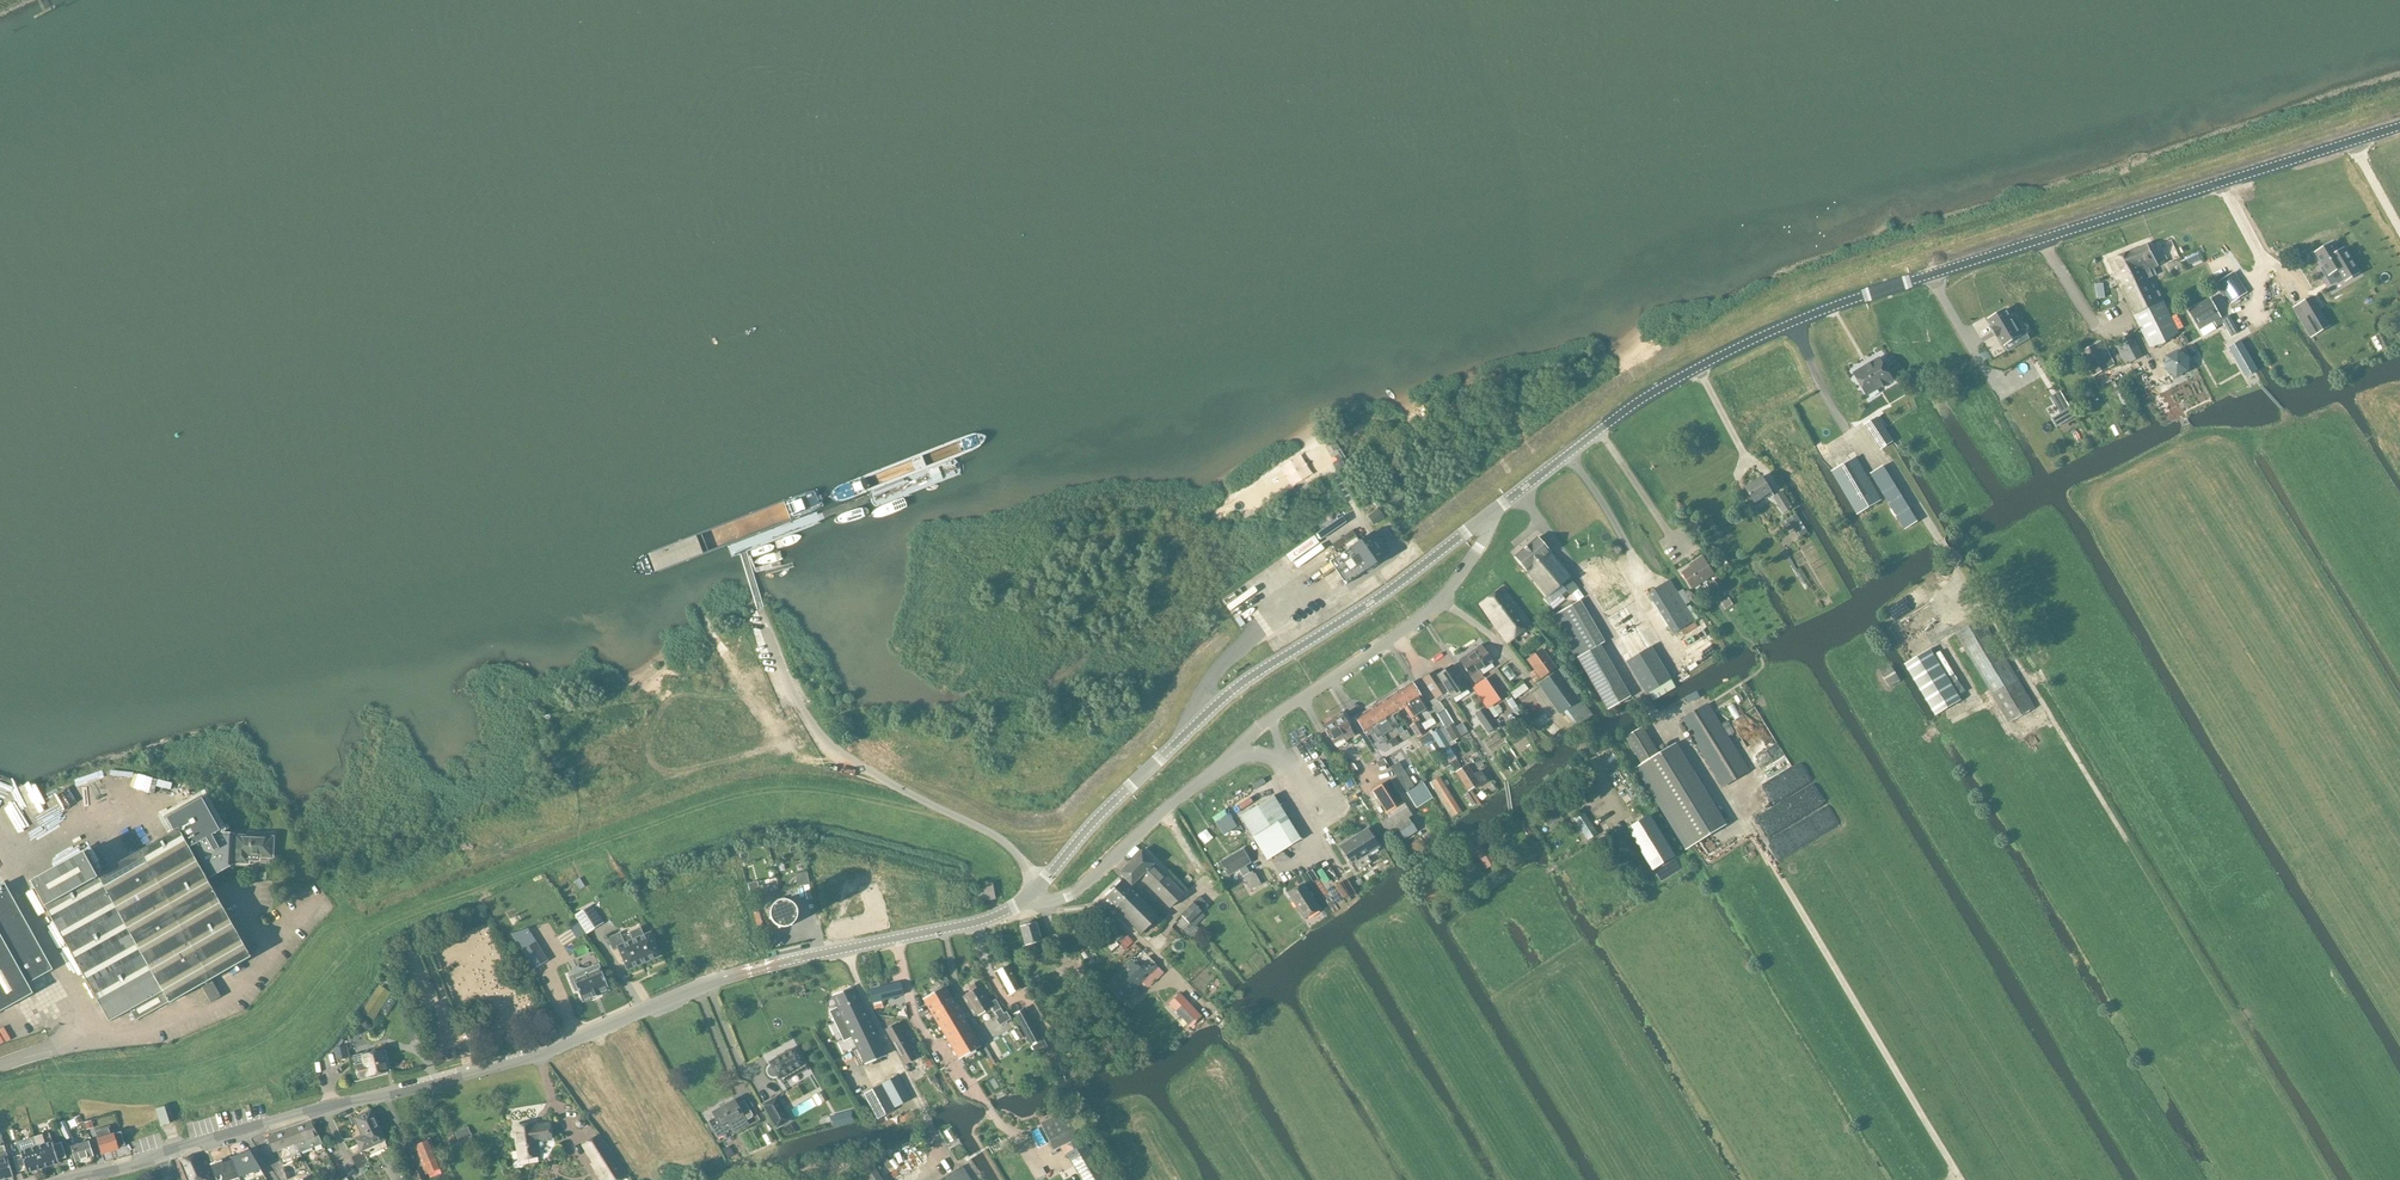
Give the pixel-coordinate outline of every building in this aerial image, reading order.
[(2179,258),(2172,241),(2172,239),(2160,244),(2168,263),(2179,258)] [(2332,243),(2316,253),(2328,275),(2338,269),(2345,281),(2358,273),(2344,249),(2338,253),(2332,243)] [(2148,244),(2130,251),(2140,273),(2138,274),(2137,285),(2148,307),(2161,301),(2150,278),(2156,275),(2154,271),(2153,269),(2159,267),(2148,244)] [(2130,251),(2109,261),(2124,293),(2150,347),(2159,343),(2179,333),(2163,300),(2161,301),(2148,307),(2137,285),(2138,274),(2140,273),(2130,251)] [(2218,281),(2232,303),(2248,292),(2234,271),(2218,281)] [(2315,298),(2303,307),(2317,329),(2327,323),(2318,309),(2321,305),(2315,298)] [(2210,299),(2189,311),(2199,329),(2214,321),(2217,326),(2223,323),(2231,336),(2238,332),(2228,316),(2221,319),(2210,299)] [(2005,309),(1989,319),(1994,327),(1992,328),(1997,337),(1999,336),(2004,345),(2025,332),(2015,314),(2010,317),(2005,309)] [(2132,334),(2119,341),(2129,362),(2143,356),(2132,334)] [(2239,342),(2229,348),(2246,377),(2256,371),(2239,342)] [(2107,368),(2095,345),(2082,352),(2086,359),(2089,358),(2098,373),(2107,368)] [(2190,345),(2186,348),(2190,356),(2195,354),(2190,345)] [(2176,379),(2189,373),(2189,359),(2177,351),(2165,358),(2164,372),(2176,379)] [(1854,372),(1867,394),(1893,379),(1885,366),(1886,366),(1886,364),(1884,360),(1881,359),(1880,357),(1871,362),(1871,363),(1866,366),(1866,365),(1854,372)] [(1954,376),(1947,380),(1952,390),(1960,385),(1954,376)] [(2075,416),(2060,391),(2050,397),(2060,413),(2052,418),(2057,427),(2075,416)] [(1877,417),(1865,425),(1880,449),(1891,442),(1893,441),(1885,430),(1884,428),(1877,417)] [(1339,448),(1335,442),(1329,445),(1333,451),(1339,448)] [(1856,457),(1832,471),(1857,515),(1857,514),(1859,514),(1866,510),(1873,505),(1882,500),(1856,457)] [(1871,473),(1893,509),(1905,529),(1917,521),(1905,501),(1883,466),(1871,473)] [(1762,477),(1745,487),(1755,502),(1768,494),(1771,498),(1774,496),(1775,496),(1762,477)] [(1782,491),(1775,496),(1774,496),(1784,512),(1792,507),(1782,491)] [(1379,512),(1368,519),(1373,527),(1384,520),(1379,512)] [(1782,522),(1788,531),(1794,528),(1800,538),(1808,533),(1797,514),(1782,522)] [(1330,563),(1346,585),(1386,557),(1390,555),(1374,532),(1330,563)] [(1514,557),(1525,570),(1547,597),(1556,589),(1561,585),(1566,590),(1566,591),(1569,594),(1577,587),(1570,578),(1551,554),(1537,538),(1514,557)] [(1683,573),(1693,589),(1714,575),(1703,557),(1694,562),(1696,564),(1683,573)] [(1711,583),(1718,594),(1725,590),(1718,578),(1711,583)] [(1648,594),(1672,634),(1695,621),(1672,583),(1670,580),(1648,594)] [(1479,604),(1507,644),(1531,625),(1516,604),(1502,587),(1479,604)] [(1729,598),(1721,603),(1725,610),(1734,605),(1729,598)] [(1555,614),(1553,616),(1577,658),(1597,646),(1604,642),(1580,600),(1555,614)] [(1607,618),(1622,641),(1640,630),(1626,607),(1607,618)] [(1956,636),(1974,666),(1989,690),(2010,724),(2035,708),(2014,674),(1981,621),(1956,636)] [(1622,641),(1632,657),(1650,646),(1640,630),(1622,641)] [(1483,678),(1478,671),(1492,661),(1481,645),(1459,660),(1475,683),(1483,678)] [(1650,646),(1632,657),(1626,661),(1645,694),(1670,679),(1650,646)] [(1934,655),(1931,649),(1906,664),(1904,664),(1935,716),(1962,700),(1959,695),(1934,655)] [(1542,650),(1528,661),(1540,677),(1554,667),(1542,650)] [(1941,651),(1934,655),(1959,695),(1965,692),(1958,679),(1955,675),(1941,651)] [(1452,665),(1437,675),(1452,698),(1467,689),(1452,665)] [(1881,673),(1889,687),(1900,681),(1891,667),(1881,673)] [(1434,671),(1422,679),(1436,699),(1438,702),(1449,694),(1434,671)] [(1537,685),(1559,714),(1579,700),(1575,695),(1577,693),(1575,690),(1572,692),(1557,671),(1537,685)] [(1475,687),(1488,707),(1498,700),(1484,680),(1475,687)] [(1412,683),(1400,690),(1409,704),(1416,715),(1421,712),(1428,708),(1421,697),(1412,683)] [(1400,690),(1389,697),(1398,711),(1404,707),(1408,713),(1411,718),(1416,715),(1409,704),(1400,690)] [(1389,697),(1378,703),(1387,718),(1386,718),(1393,729),(1398,726),(1395,721),(1393,722),(1389,716),(1398,711),(1389,697)] [(1512,698),(1507,701),(1512,708),(1517,705),(1512,698)] [(1581,699),(1563,712),(1575,728),(1593,715),(1581,699)] [(1378,703),(1367,711),(1375,725),(1382,736),(1387,733),(1393,729),(1386,718),(1387,718),(1378,703)] [(1681,719),(1723,788),(1750,771),(1708,703),(1699,708),(1681,719)] [(1483,706),(1473,713),(1479,722),(1487,733),(1497,727),(1492,719),(1483,706)] [(1437,714),(1444,727),(1452,722),(1445,709),(1437,714)] [(1375,725),(1367,711),(1355,718),(1364,732),(1367,736),(1373,732),(1374,734),(1377,739),(1382,736),(1375,725)] [(1332,720),(1322,726),(1333,744),(1344,737),(1345,740),(1354,735),(1352,732),(1341,715),(1340,716),(1339,713),(1331,718),(1332,720)] [(1418,723),(1411,727),(1415,732),(1421,728),(1418,723)] [(1445,729),(1453,741),(1461,736),(1454,724),(1445,729)] [(1626,737),(1642,763),(1659,754),(1642,727),(1626,737)] [(1433,738),(1441,752),(1442,751),(1449,747),(1450,746),(1439,729),(1430,734),(1433,738)] [(1400,734),(1404,740),(1410,736),(1406,730),(1400,734)] [(1429,731),(1418,738),(1422,745),(1433,738),(1430,734),(1429,731)] [(1388,741),(1392,747),(1399,743),(1395,737),(1388,741)] [(1638,767),(1688,848),(1690,847),(1725,825),(1675,744),(1641,766),(1638,767)] [(1449,747),(1442,751),(1443,751),(1446,757),(1450,763),(1456,759),(1449,747)] [(1354,762),(1347,767),(1351,774),(1359,769),(1354,762)] [(1461,768),(1456,772),(1468,790),(1474,787),(1486,779),(1481,770),(1473,775),(1467,765),(1461,768)] [(1403,771),(1395,776),(1401,785),(1405,791),(1413,786),(1409,780),(1403,771)] [(1439,777),(1433,780),(1456,815),(1462,811),(1439,777)] [(1390,780),(1372,792),(1385,813),(1386,812),(1390,818),(1381,823),(1389,836),(1399,830),(1404,838),(1416,831),(1408,817),(1412,815),(1403,801),(1390,780)] [(1406,792),(1416,808),(1432,798),(1422,782),(1406,792)] [(1468,793),(1464,796),(1471,807),(1475,804),(1468,793)] [(1273,796),(1239,817),(1252,837),(1285,816),(1273,796)] [(166,818),(174,832),(179,829),(206,878),(234,862),(249,863),(249,856),(273,857),(274,837),(222,834),(201,797),(166,818)] [(1556,808),(1543,817),(1549,826),(1562,817),(1556,808)] [(1583,813),(1573,820),(1588,842),(1598,835),(1583,813)] [(1650,815),(1628,828),(1653,870),(1676,856),(1650,815)] [(1285,816),(1252,837),(1267,861),(1300,839),(1285,816)] [(84,853),(32,882),(110,1022),(130,1010),(136,1020),(251,957),(206,878),(179,829),(174,832),(97,876),(84,853)] [(1340,847),(1356,872),(1370,863),(1365,854),(1378,847),(1367,829),(1340,847)] [(1485,841),(1473,848),(1479,859),(1491,852),(1485,841)] [(1242,849),(1220,862),(1228,875),(1239,869),(1243,876),(1249,873),(1245,865),(1250,863),(1242,849)] [(1131,885),(1140,877),(1154,864),(1149,859),(1141,851),(1119,872),(1120,873),(1131,885)] [(1154,864),(1140,877),(1169,908),(1183,895),(1165,875),(1154,864)] [(1252,871),(1249,873),(1243,876),(1250,890),(1261,883),(1255,873),(1253,874),(1252,871)] [(848,876),(819,883),(828,920),(856,913),(848,876)] [(1105,896),(1141,934),(1158,917),(1123,880),(1105,896)] [(34,994),(28,984),(53,970),(5,884),(0,887),(0,1012),(34,994)] [(1288,893),(1304,918),(1319,909),(1303,884),(1288,893)] [(977,888),(980,902),(995,899),(992,885),(977,888)] [(1201,912),(1208,905),(1200,896),(1193,902),(1181,914),(1189,923),(1190,923),(1194,927),(1204,917),(1201,912)] [(778,928),(780,928),(780,927),(791,925),(792,926),(793,924),(792,924),(796,913),(797,913),(796,911),(795,912),(788,903),(788,902),(787,902),(786,903),(775,905),(773,906),(774,906),(771,917),(770,917),(770,919),(771,919),(779,927),(778,928)] [(583,910),(574,916),(585,934),(602,923),(591,907),(590,905),(583,910)] [(1096,935),(1111,952),(1119,944),(1124,950),(1133,941),(1112,920),(1104,928),(1096,935)] [(1036,923),(1021,927),(1025,945),(1028,944),(1029,950),(1037,948),(1036,942),(1041,941),(1036,923)] [(613,950),(618,948),(627,970),(661,956),(650,932),(644,934),(640,927),(629,932),(632,939),(624,943),(620,933),(607,938),(613,950)] [(528,929),(511,934),(522,952),(537,943),(528,929)] [(426,938),(414,941),(415,943),(417,949),(429,946),(427,939),(426,938)] [(1105,983),(1122,1001),(1158,967),(1142,949),(1105,983)] [(599,993),(609,989),(598,963),(591,966),(593,971),(570,980),(575,991),(577,990),(582,1001),(592,996),(592,998),(600,995),(599,993)] [(1022,987),(1009,964),(995,972),(1007,995),(1022,987)] [(878,978),(880,985),(887,983),(885,976),(878,978)] [(211,979),(201,985),(211,1002),(221,997),(211,979)] [(979,981),(970,986),(972,991),(962,996),(974,1016),(991,1006),(994,1012),(1001,1008),(996,999),(991,1002),(979,981)] [(870,989),(873,1002),(903,994),(900,982),(870,989)] [(370,998),(362,1011),(363,1011),(372,1017),(380,1004),(389,991),(382,986),(379,985),(370,998)] [(924,1000),(958,1058),(980,1045),(945,987),(924,1000)] [(838,1008),(831,1011),(835,1020),(843,1018),(865,1063),(886,1055),(853,989),(832,996),(838,1008)] [(1179,993),(1167,1004),(1189,1027),(1200,1017),(1179,993)] [(1001,1008),(994,1012),(998,1017),(1004,1013),(1001,1008)] [(1047,1047),(1030,1017),(1029,1017),(1025,1010),(1015,1016),(1036,1054),(1047,1047)] [(363,1019),(361,1023),(362,1027),(366,1029),(370,1028),(372,1024),(371,1020),(367,1018),(363,1019)] [(886,1030),(905,1064),(916,1058),(902,1034),(904,1033),(898,1023),(886,1030)] [(338,1048),(334,1049),(335,1052),(337,1060),(350,1057),(347,1046),(338,1048)] [(769,1067),(768,1069),(768,1072),(769,1075),(772,1076),(774,1076),(777,1075),(779,1078),(804,1063),(795,1047),(770,1062),(772,1065),(769,1067)] [(361,1054),(350,1057),(353,1070),(357,1069),(358,1071),(359,1078),(367,1076),(376,1074),(388,1071),(387,1064),(383,1051),(383,1052),(377,1053),(362,1056),(361,1054)] [(898,1075),(881,1084),(894,1107),(911,1098),(898,1075)] [(777,1096),(763,1104),(776,1128),(790,1120),(777,1096)] [(707,1121),(717,1137),(732,1128),(729,1123),(743,1115),(746,1121),(754,1116),(744,1100),(737,1104),(734,1099),(712,1112),(715,1117),(707,1121)] [(165,1108),(156,1111),(161,1126),(170,1123),(165,1108)] [(852,1110),(841,1113),(844,1126),(855,1123),(852,1110)] [(365,1136),(358,1140),(364,1153),(385,1143),(385,1141),(371,1111),(370,1111),(356,1118),(365,1136)] [(1041,1124),(1053,1149),(1079,1137),(1067,1111),(1041,1124)] [(74,1119),(77,1125),(83,1122),(80,1116),(75,1118),(74,1119)] [(577,1117),(575,1121),(576,1124),(580,1126),(583,1125),(585,1122),(584,1118),(582,1117),(581,1116),(580,1116),(577,1117)] [(59,1123),(66,1140),(72,1137),(65,1121),(59,1123)] [(311,1122),(290,1129),(301,1152),(317,1146),(318,1152),(324,1149),(322,1144),(311,1122)] [(515,1130),(515,1131),(514,1132),(514,1133),(514,1134),(514,1135),(515,1136),(516,1137),(517,1137),(520,1159),(539,1156),(536,1141),(552,1138),(549,1123),(534,1125),(534,1123),(515,1126),(515,1130)] [(468,1127),(455,1133),(459,1141),(472,1136),(468,1127)] [(301,1152),(290,1129),(267,1137),(273,1152),(277,1151),(282,1163),(298,1157),(302,1156),(301,1152)] [(50,1133),(34,1138),(43,1167),(59,1163),(58,1160),(66,1158),(62,1142),(54,1145),(50,1133)] [(98,1139),(102,1153),(118,1148),(118,1147),(124,1145),(121,1133),(114,1135),(98,1139)] [(602,1179),(618,1179),(626,1175),(611,1153),(610,1153),(599,1136),(583,1146),(594,1164),(593,1164),(602,1179)] [(43,1167),(34,1138),(18,1142),(22,1155),(13,1157),(18,1172),(26,1170),(27,1172),(43,1167)] [(437,1158),(429,1139),(415,1145),(423,1164),(427,1175),(441,1169),(440,1165),(437,1158)] [(72,1147),(76,1161),(93,1156),(89,1142),(72,1147)] [(14,1176),(4,1145),(0,1146),(0,1179),(14,1176)] [(722,1148),(728,1159),(734,1155),(728,1145),(722,1148)] [(1086,1145),(1075,1152),(1081,1162),(1092,1156),(1086,1145)] [(250,1150),(232,1157),(234,1164),(235,1165),(235,1167),(237,1172),(238,1172),(239,1177),(261,1170),(250,1150)] [(363,1151),(351,1157),(357,1169),(369,1164),(363,1151)] [(182,1159),(189,1176),(191,1179),(213,1179),(212,1177),(209,1170),(203,1153),(182,1159)] [(1073,1167),(1081,1179),(1107,1179),(1092,1156),(1081,1162),(1073,1167)] [(211,1164),(217,1179),(232,1179),(239,1177),(238,1172),(237,1172),(235,1167),(235,1165),(234,1164),(232,1157),(212,1164),(211,1164)] [(857,1179),(879,1179),(875,1172),(881,1169),(875,1159),(869,1163),(852,1173),(857,1179)] [(961,1168),(940,1179),(969,1179),(961,1168)] [(416,1179),(427,1179),(422,1169),(413,1173),(416,1179)]
